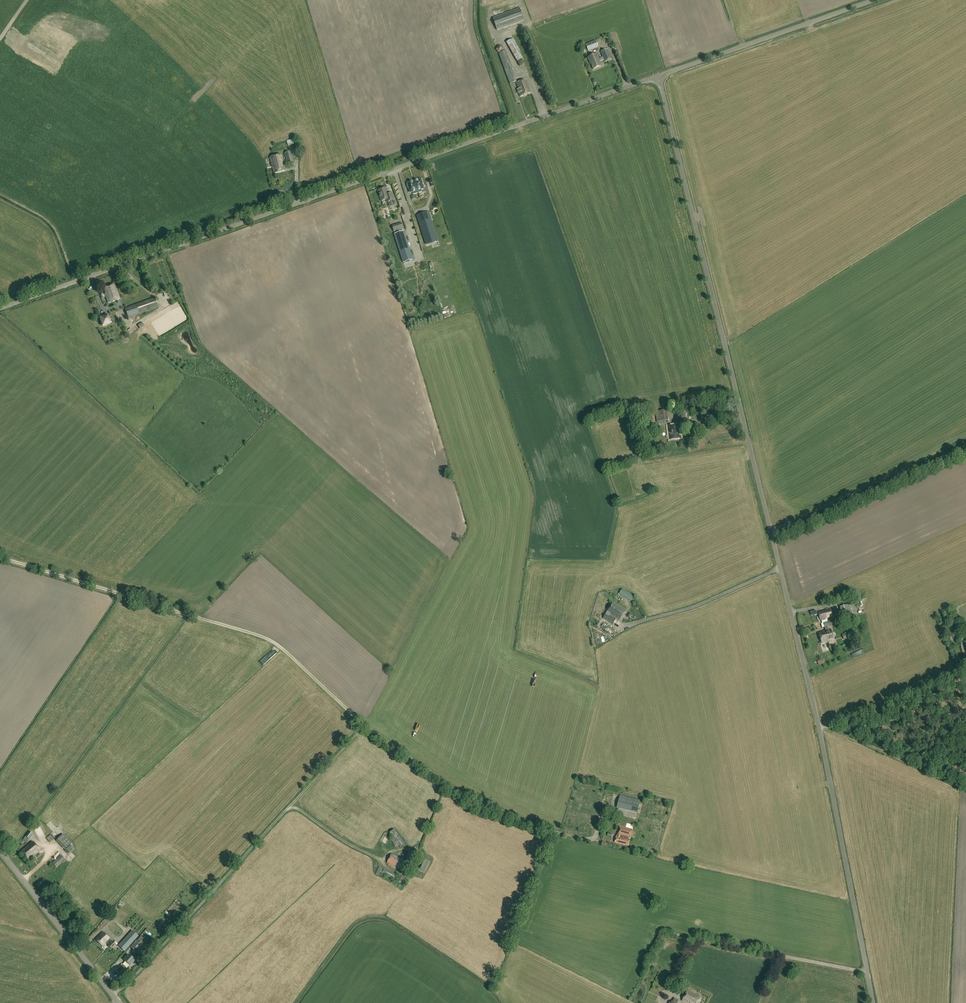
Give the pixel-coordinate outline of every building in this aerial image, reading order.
[(497,30),(524,21),(520,9),(493,18),(497,30)] [(512,36),(505,39),(508,43),(506,43),(517,62),(524,59),(513,40),(516,39),(514,36),(512,36)] [(596,41),(586,45),(588,51),(598,47),(596,41)] [(605,62),(612,59),(608,50),(601,52),(603,58),(599,60),(597,54),(594,55),(593,54),(590,55),(591,56),(588,58),(590,64),(591,64),(593,69),(601,66),(599,62),(604,60),(605,62)] [(510,84),(517,82),(511,68),(512,67),(506,51),(499,54),(510,84)] [(531,93),(526,80),(517,83),(519,91),(516,83),(513,84),(516,94),(519,93),(520,97),(531,93)] [(287,162),(284,163),(285,166),(288,165),(288,166),(295,164),(292,152),(285,154),(287,162)] [(285,166),(284,163),(282,155),(270,158),(274,174),(286,171),(285,166)] [(408,185),(407,185),(408,188),(409,188),(411,193),(413,193),(413,195),(422,192),(421,190),(424,189),(422,184),(423,184),(422,180),(421,181),(421,180),(408,184),(408,185)] [(429,189),(434,207),(440,206),(435,187),(429,189)] [(389,194),(386,188),(378,191),(382,202),(387,200),(388,203),(395,200),(392,193),(389,194)] [(415,200),(416,207),(429,206),(428,199),(415,200)] [(417,215),(424,238),(430,236),(432,242),(437,240),(429,211),(417,215)] [(413,260),(404,231),(394,234),(403,263),(413,260)] [(114,285),(104,289),(106,294),(105,295),(108,304),(120,300),(117,290),(116,291),(114,285)] [(125,308),(128,318),(158,307),(155,298),(125,308)] [(108,315),(100,318),(103,326),(111,323),(108,315)] [(656,412),(656,409),(653,409),(653,412),(656,412),(657,422),(669,421),(667,410),(656,412)] [(670,440),(681,439),(679,425),(668,427),(670,440)] [(635,597),(622,589),(619,594),(631,602),(635,597)] [(619,621),(625,611),(613,603),(603,619),(613,625),(616,620),(609,615),(610,615),(619,621)] [(856,616),(854,604),(848,606),(848,605),(840,607),(843,619),(847,618),(848,621),(852,620),(851,617),(856,616)] [(820,620),(826,618),(825,611),(818,613),(820,620)] [(829,642),(834,641),(833,637),(834,636),(835,636),(835,633),(834,633),(832,633),(831,630),(826,631),(827,634),(826,634),(827,639),(828,639),(829,642)] [(827,634),(826,631),(819,633),(821,643),(829,642),(828,639),(827,639),(826,634),(827,634)] [(844,640),(854,637),(853,632),(842,635),(844,640)] [(265,666),(270,661),(266,656),(260,661),(265,666)] [(640,801),(620,796),(617,808),(637,813),(640,801)] [(630,839),(633,830),(620,826),(618,835),(617,835),(615,843),(629,846),(630,840),(628,840),(629,838),(630,839)] [(40,838),(46,836),(43,829),(38,832),(40,838)] [(397,843),(400,847),(405,844),(395,830),(390,833),(394,838),(391,840),(395,845),(397,843)] [(58,840),(66,849),(72,844),(64,835),(58,840)] [(33,842),(27,847),(21,852),(28,860),(40,850),(33,842)] [(410,852),(405,861),(392,854),(387,864),(406,874),(415,856),(410,852)] [(61,855),(52,863),(55,867),(62,861),(64,862),(66,860),(61,855)] [(429,862),(422,859),(417,869),(424,872),(429,862)] [(382,873),(402,883),(404,878),(385,869),(382,873)] [(113,920),(108,926),(115,933),(121,926),(113,920)] [(99,943),(107,936),(103,932),(95,939),(99,943)] [(124,951),(134,940),(129,935),(119,946),(124,951)] [(116,945),(107,936),(99,943),(102,947),(106,944),(109,946),(108,947),(111,950),(111,949),(112,949),(116,945)] [(140,937),(131,947),(136,952),(146,942),(140,937)] [(129,955),(124,960),(130,966),(134,960),(129,955)] [(687,991),(682,1001),(687,1002),(698,1002),(701,997),(687,991)]
